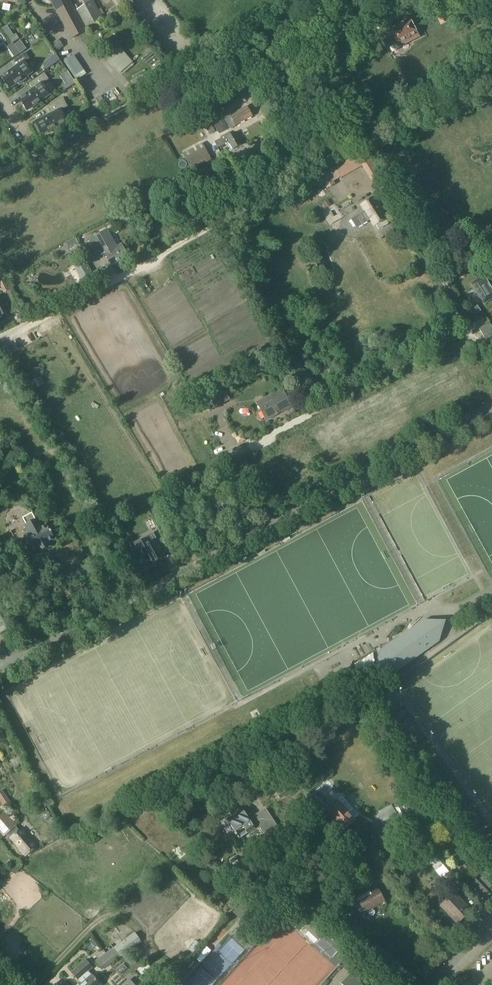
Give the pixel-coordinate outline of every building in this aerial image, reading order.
[(71,39),(73,38),(86,31),(69,0),(50,0),(71,39)] [(93,2),(92,0),(70,0),(76,11),(77,10),(88,31),(104,20),(101,16),(105,13),(102,8),(98,11),(93,2)] [(133,14),(139,9),(132,0),(122,0),(133,14)] [(432,5),(435,13),(442,10),(438,2),(432,5)] [(440,23),(446,20),(443,13),(437,16),(440,23)] [(400,25),(391,29),(401,47),(419,37),(408,16),(398,22),(400,25)] [(14,36),(13,35),(7,25),(2,29),(12,44),(19,39),(16,34),(14,36)] [(351,42),(348,35),(335,42),(338,49),(340,48),(348,61),(355,57),(347,44),(351,42)] [(52,44),(57,51),(64,47),(59,39),(52,44)] [(21,41),(15,45),(18,50),(21,53),(27,49),(21,41)] [(96,48),(93,43),(88,47),(91,51),(96,48)] [(133,62),(121,48),(109,58),(121,73),(133,62)] [(19,85),(27,79),(25,77),(32,73),(24,62),(29,59),(25,53),(12,62),(16,67),(2,77),(4,79),(3,80),(8,86),(8,85),(10,88),(18,83),(19,85)] [(74,55),(65,61),(77,80),(87,74),(74,55)] [(51,93),(44,82),(48,79),(44,74),(38,78),(30,84),(34,89),(19,99),(27,110),(51,93)] [(73,79),(67,83),(70,87),(76,83),(73,79)] [(101,96),(89,102),(93,109),(105,103),(101,96)] [(39,133),(41,132),(42,134),(68,121),(62,109),(67,106),(63,99),(48,107),(51,114),(36,122),(37,124),(35,125),(39,133)] [(247,106),(230,116),(226,118),(231,128),(235,126),(253,116),(247,106)] [(227,130),(216,109),(208,113),(209,115),(218,131),(219,134),(227,130)] [(212,125),(206,129),(210,135),(216,132),(212,125)] [(236,132),(231,135),(229,132),(225,135),(221,137),(222,138),(215,142),(218,147),(225,143),(229,141),(233,149),(243,144),(236,132)] [(203,143),(184,153),(193,170),(211,160),(203,143)] [(366,149),(334,167),(340,178),(362,166),(377,188),(387,182),(366,149)] [(307,197),(313,193),(310,188),(304,191),(307,197)] [(374,197),(361,205),(365,211),(351,219),(356,228),(370,220),(374,226),(386,219),(382,212),(384,210),(379,202),(377,203),(374,197)] [(328,200),(323,203),(326,208),(331,205),(328,200)] [(105,252),(106,253),(105,253),(112,265),(128,257),(122,244),(117,247),(108,229),(95,236),(95,237),(95,238),(96,240),(97,241),(97,242),(100,248),(101,248),(103,253),(105,252)] [(78,244),(75,238),(66,243),(68,248),(78,244)] [(476,258),(478,261),(484,258),(482,254),(477,245),(471,249),(476,258)] [(451,278),(459,274),(445,253),(438,258),(451,278)] [(85,259),(79,262),(86,275),(92,271),(85,259)] [(491,299),(491,280),(488,273),(472,283),(484,304),(491,299)] [(481,311),(477,306),(471,310),(475,315),(481,311)] [(276,370),(280,379),(286,376),(282,368),(276,370)] [(280,391),(256,403),(265,419),(289,407),(280,391)] [(35,497),(40,495),(37,488),(32,490),(35,497)] [(29,545),(33,552),(39,548),(40,550),(42,549),(43,550),(49,547),(48,546),(50,545),(49,543),(55,539),(52,533),(53,532),(52,530),(50,530),(47,524),(42,527),(37,518),(36,519),(32,512),(23,518),(26,524),(25,525),(29,533),(24,536),(28,543),(26,543),(28,546),(29,545)] [(130,553),(137,550),(131,537),(123,541),(130,553)] [(164,557),(155,540),(143,547),(152,563),(164,557)] [(483,600),(487,606),(491,604),(488,598),(483,600)] [(406,639),(403,636),(382,651),(378,663),(379,668),(381,670),(384,670),(396,671),(438,641),(442,629),(442,627),(441,624),(439,622),(436,621),(424,621),(406,639)] [(292,751),(288,745),(281,749),(285,755),(292,751)] [(274,751),(281,762),(285,760),(278,749),(274,751)] [(274,789),(280,799),(297,789),(290,779),(274,789)] [(3,791),(0,793),(0,799),(5,807),(11,802),(9,798),(3,791)] [(343,833),(355,822),(353,820),(359,815),(343,797),(333,806),(334,808),(327,814),(333,822),(332,822),(334,824),(334,823),(343,833)] [(278,827),(266,808),(249,819),(239,804),(228,811),(231,816),(226,820),(235,833),(234,834),(236,836),(237,835),(239,839),(258,827),(264,836),(278,827)] [(384,827),(399,819),(391,805),(378,812),(380,816),(378,817),(384,827)] [(427,807),(424,810),(418,813),(422,822),(429,818),(433,816),(427,807)] [(19,830),(16,827),(19,825),(7,811),(0,817),(0,831),(5,837),(8,834),(11,837),(26,856),(37,847),(21,828),(19,830)] [(54,836),(51,838),(54,842),(63,836),(63,831),(58,824),(54,828),(55,829),(54,829),(54,836)] [(415,843),(410,834),(401,838),(406,847),(415,843)] [(446,885),(455,878),(433,849),(423,856),(446,885)] [(480,875),(469,886),(480,897),(481,896),(485,899),(491,892),(491,887),(480,875)] [(456,878),(450,883),(458,892),(463,886),(456,878)] [(384,901),(376,887),(369,891),(365,885),(349,895),(355,906),(360,904),(365,913),(384,901)] [(312,894),(317,902),(326,897),(321,889),(312,894)] [(471,911),(462,902),(461,902),(453,894),(440,906),(456,923),(460,919),(461,920),(471,911)] [(347,949),(331,935),(332,934),(328,930),(329,929),(303,906),(293,917),(300,923),(305,917),(324,934),(319,939),(322,942),(318,947),(335,963),(336,961),(338,963),(341,960),(343,962),(352,951),(348,947),(347,949)] [(237,930),(233,934),(239,940),(242,936),(237,930)] [(135,934),(114,949),(120,957),(141,942),(135,934)] [(246,943),(251,947),(258,938),(254,935),(246,943)] [(194,954),(197,949),(192,945),(189,950),(194,954)] [(114,949),(106,954),(112,963),(120,957),(114,949)] [(112,963),(106,954),(95,962),(102,970),(112,963)] [(80,984),(102,984),(92,974),(91,974),(89,971),(92,968),(86,960),(71,973),(78,980),(79,979),(82,983),(80,984)] [(147,962),(137,970),(142,976),(151,968),(147,962)] [(342,984),(343,984),(361,984),(351,975),(342,984)]
